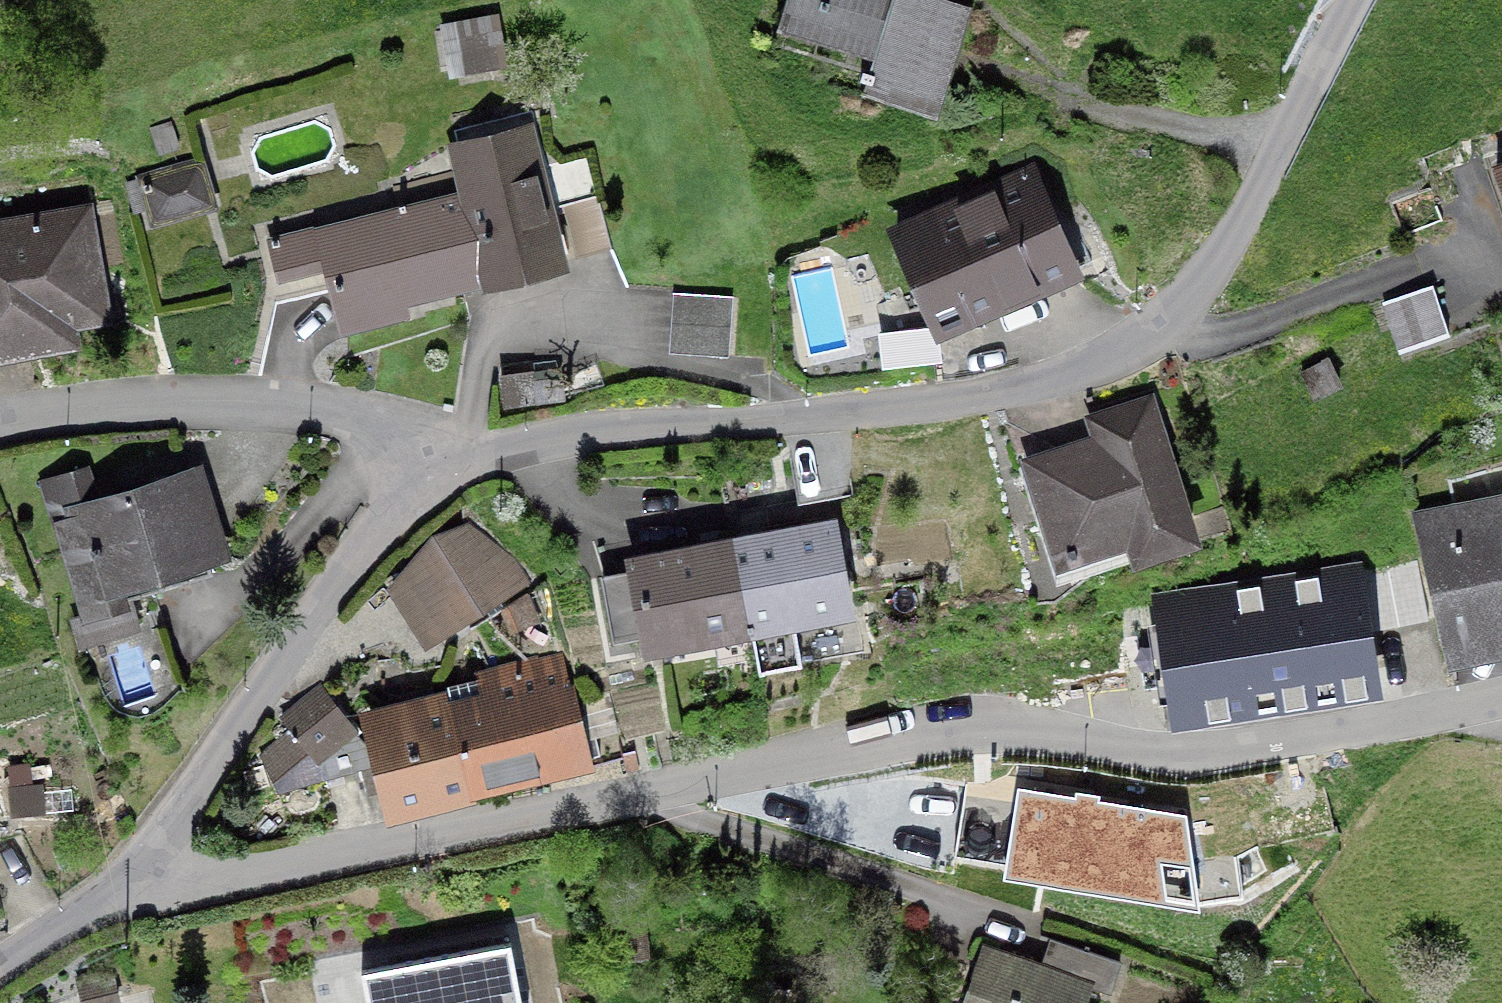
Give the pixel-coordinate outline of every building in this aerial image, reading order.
[(946,69),(964,9),(938,0),(887,0),(887,2),(882,0),(783,0),(775,27),(871,56),(865,75),(859,73),(856,84),(861,86),(858,96),(931,118),(946,69)] [(450,73),(499,64),(492,22),(442,31),(450,73)] [(324,270),(330,293),(339,330),(399,315),(396,302),(553,265),(522,139),(456,156),(460,175),(389,193),(395,214),(317,235),(316,230),(266,242),(276,282),(324,270)] [(149,226),(211,209),(198,163),(123,185),(132,216),(145,212),(149,226)] [(1491,171),(1501,202),(1501,168),(1491,171)] [(892,237),(917,294),(946,281),(963,321),(1076,272),(1033,175),(892,237)] [(1386,206),(1399,239),(1438,223),(1425,190),(1386,206)] [(99,319),(81,215),(0,228),(0,335),(99,319)] [(1447,340),(1446,337),(1428,288),(1379,305),(1397,358),(1447,340)] [(665,355),(724,359),(729,300),(669,296),(665,355)] [(1181,521),(1150,426),(1026,466),(1057,561),(1181,521)] [(149,594),(207,576),(177,479),(92,505),(82,471),(38,485),(50,524),(52,523),(80,615),(71,631),(76,648),(134,631),(125,602),(149,594)] [(1501,631),(1501,498),(1475,503),(1477,513),(1413,526),(1446,666),(1501,655),(1501,632),(1501,631)] [(522,586),(509,564),(463,528),(432,541),(414,568),(416,569),(399,592),(431,641),(479,611),(480,612),(522,586)] [(728,547),(742,626),(743,627),(745,640),(749,640),(756,676),(796,668),(787,621),(843,611),(827,528),(728,547)] [(742,626),(728,547),(628,565),(629,573),(598,579),(610,644),(641,638),(643,648),(709,636),(708,633),(743,627),(742,626)] [(1365,634),(1424,622),(1413,564),(1353,575),(1365,634)] [(1373,700),(1363,646),(1333,651),(1326,614),(1154,640),(1153,626),(1123,629),(1130,692),(1158,689),(1163,725),(1324,703),(1325,709),(1373,700)] [(484,704),(448,712),(467,788),(583,762),(559,665),(479,679),(484,704)] [(317,763),(341,744),(334,736),(347,726),(317,689),(279,720),(290,733),(259,759),(274,791),(322,778),(317,763)] [(387,807),(467,788),(448,712),(369,731),(375,756),(360,759),(366,785),(381,782),(387,807)] [(612,957),(638,954),(634,922),(608,925),(612,957)] [(506,945),(357,974),(363,1002),(517,1002),(506,945)] [(1059,946),(1049,974),(978,950),(964,991),(993,1001),(992,1002),(1082,1002),(1087,987),(1106,994),(1116,965),(1059,946)] [(114,1002),(106,973),(75,982),(80,1002),(111,1002),(114,1002)]
